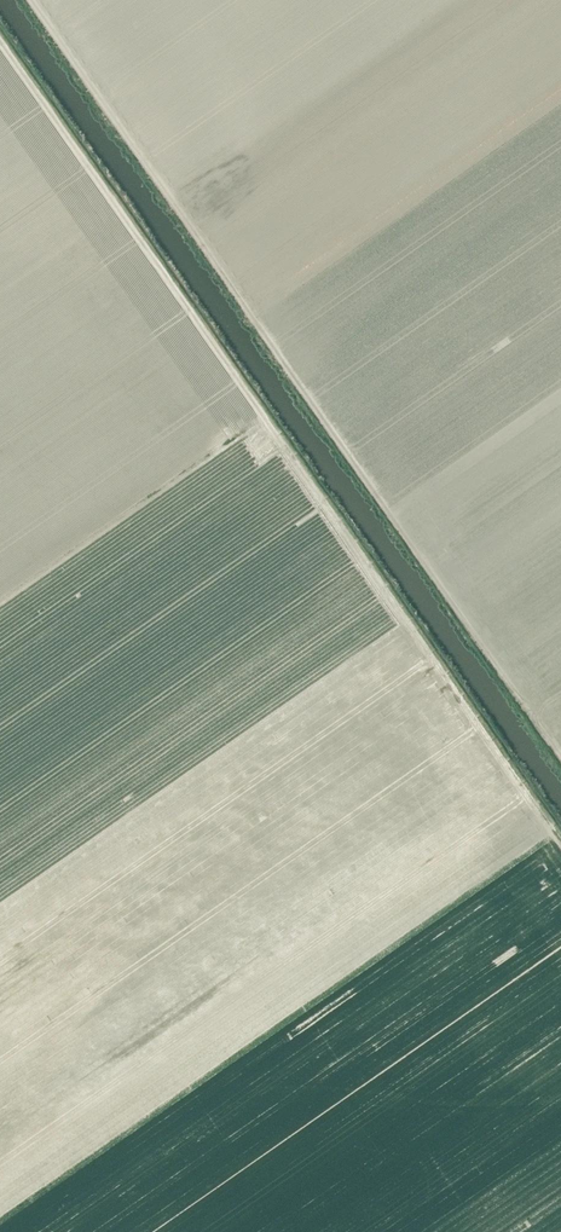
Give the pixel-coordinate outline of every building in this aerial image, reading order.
[(388,489),(397,503),(406,497),(398,483),(388,489)]
